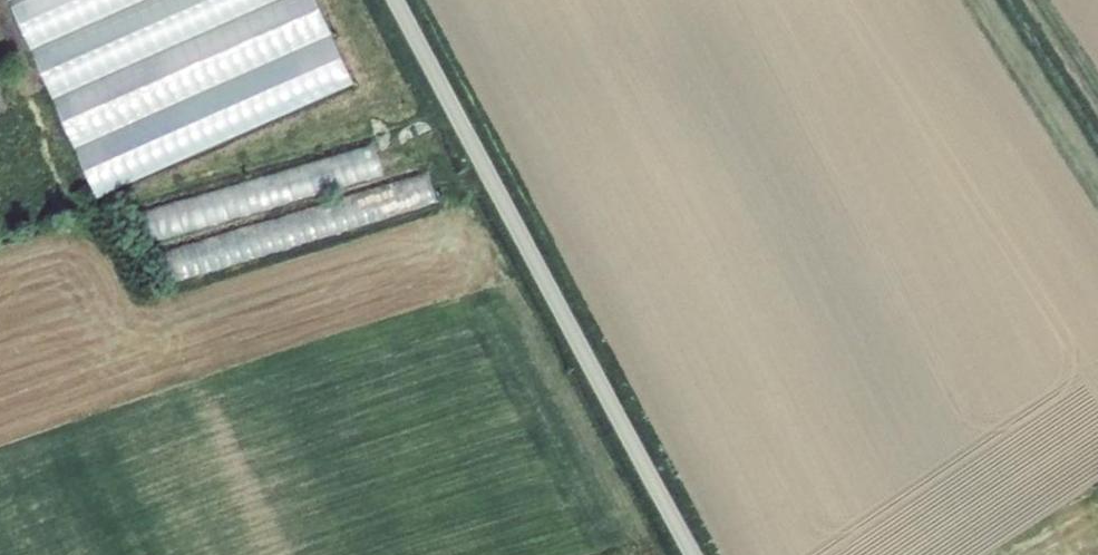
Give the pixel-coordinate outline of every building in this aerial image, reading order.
[(104,182),(359,67),(329,0),(22,0),(104,182)]
